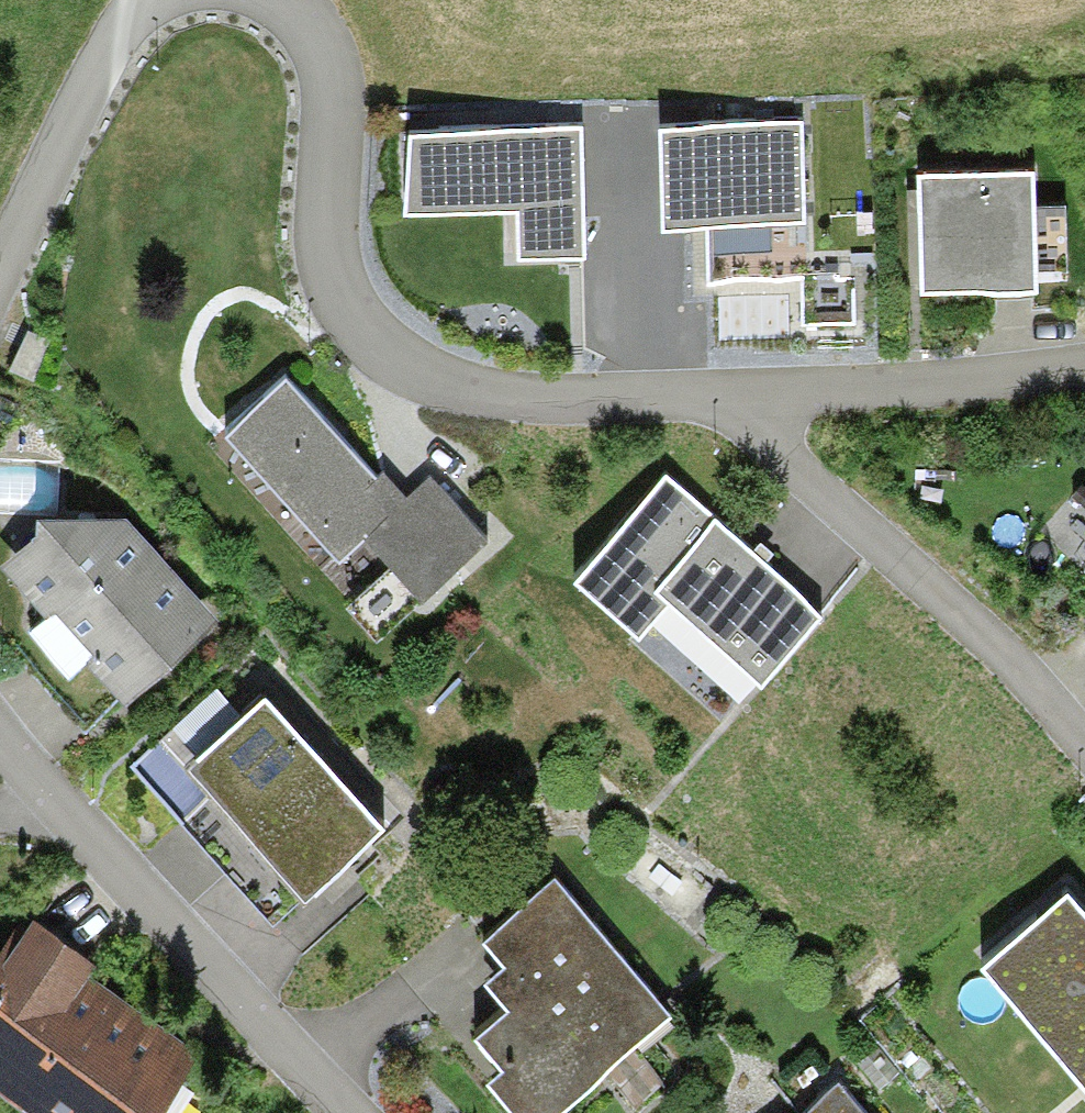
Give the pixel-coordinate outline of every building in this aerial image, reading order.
[(804,111),(660,108),(664,209),(707,208),(708,277),(803,278),(808,278),(804,111)] [(576,126),(401,130),(403,201),(516,198),(517,249),(579,247),(576,126)] [(1032,152),(919,155),(920,200),(923,276),(1035,273),(1032,152)] [(852,278),(808,278),(803,278),(804,316),(852,315),(852,278)] [(284,372),(223,428),(337,552),(362,529),(392,561),(348,601),(377,632),(486,533),(429,472),(405,494),(384,470),(379,475),(284,372)] [(762,672),(821,607),(760,552),(667,468),(575,568),(643,630),(675,594),(762,672)] [(0,550),(0,553),(45,604),(24,623),(67,671),(88,653),(121,691),(217,606),(125,503),(40,497),(39,513),(0,550)] [(237,701),(219,681),(127,762),(271,924),(323,878),(394,814),(268,673),(237,701)] [(669,1001),(556,868),(482,929),(502,953),(484,967),(509,998),(478,1024),(501,1052),(492,1060),(532,1109),(669,1001)] [(981,952),(1084,1076),(1084,899),(1070,880),(981,952)] [(0,938),(0,1071),(59,1112),(141,1112),(190,1046),(96,979),(81,969),(94,951),(33,907),(14,933),(7,928),(0,938)] [(805,1112),(864,1112),(840,1084),(805,1112)]
